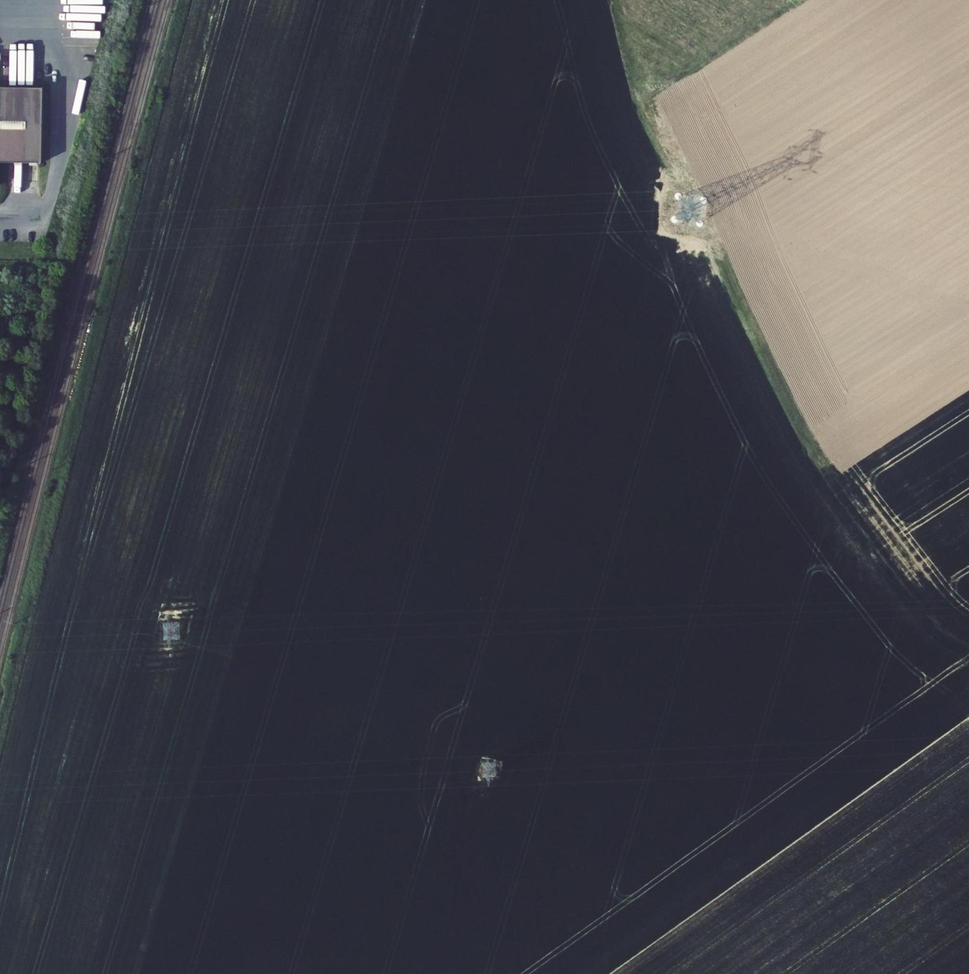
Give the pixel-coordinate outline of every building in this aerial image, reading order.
[(37,74),(42,74),(41,45),(28,45),(28,67),(36,67),(37,74)] [(0,86),(0,162),(42,162),(43,87),(0,86)]
